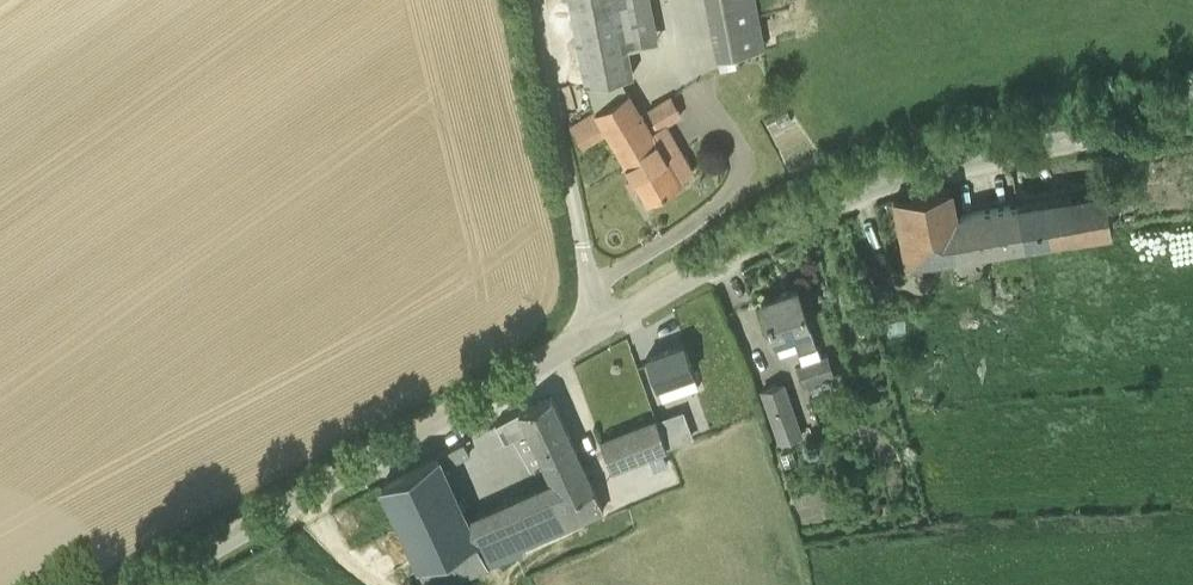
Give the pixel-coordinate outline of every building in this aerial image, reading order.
[(586,82),(619,76),(634,73),(628,46),(619,0),(570,0),(586,82)] [(750,50),(765,47),(756,0),(705,0),(716,56),(750,50)] [(628,93),(627,92),(596,110),(596,111),(572,125),(583,145),(607,131),(648,200),(681,181),(680,180),(694,172),(682,151),(670,158),(654,131),(653,132),(629,92),(628,93)] [(682,115),(672,97),(650,110),(660,127),(666,124),(682,115)] [(1025,244),(1114,226),(1107,187),(1018,203),(1025,244)] [(1025,244),(1018,203),(956,215),(951,188),(895,199),(908,263),(1025,244)] [(821,355),(818,347),(797,288),(762,300),(775,339),(793,334),(803,363),(797,365),(804,385),(835,373),(828,353),(821,355)] [(657,385),(695,371),(685,344),(647,358),(657,385)] [(784,384),(763,391),(781,443),(802,435),(784,384)] [(605,509),(552,395),(520,410),(497,423),(507,441),(529,430),(552,480),(484,511),(474,489),(457,497),(444,468),(471,454),(464,441),(382,486),(428,584),(448,584),(525,550),(523,547),(605,509)] [(679,410),(671,413),(681,441),(689,438),(688,437),(680,415),(679,410)] [(667,448),(667,447),(657,420),(657,419),(601,441),(612,471),(667,448)]
